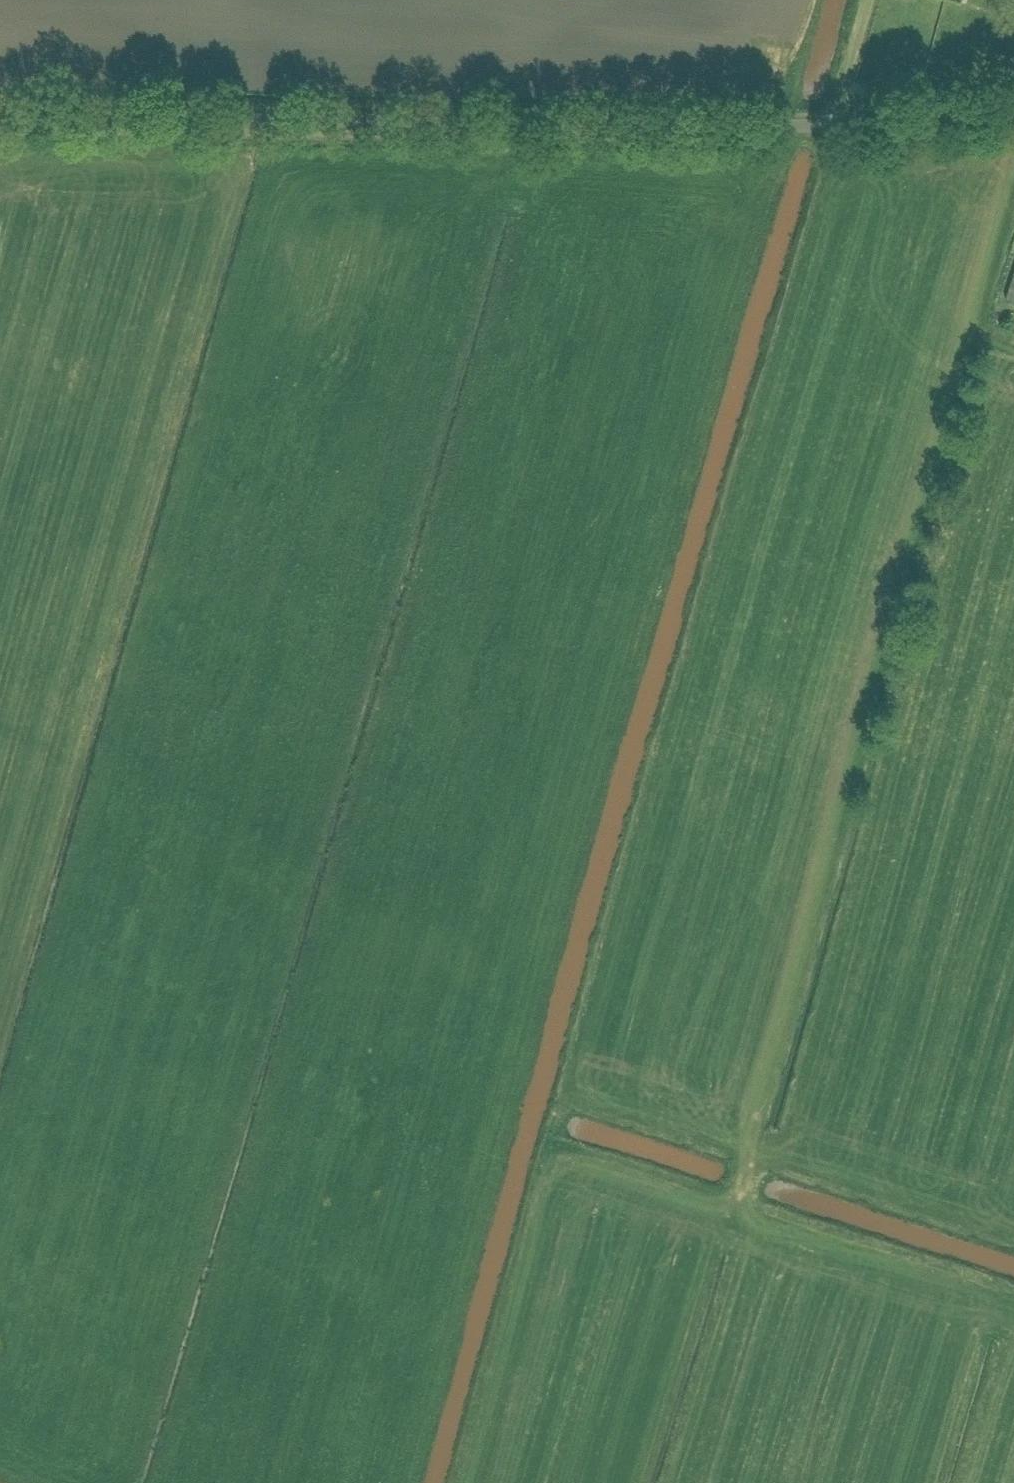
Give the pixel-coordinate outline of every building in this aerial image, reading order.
[(1013,304),(1013,270),(1004,301),(1013,304)]
